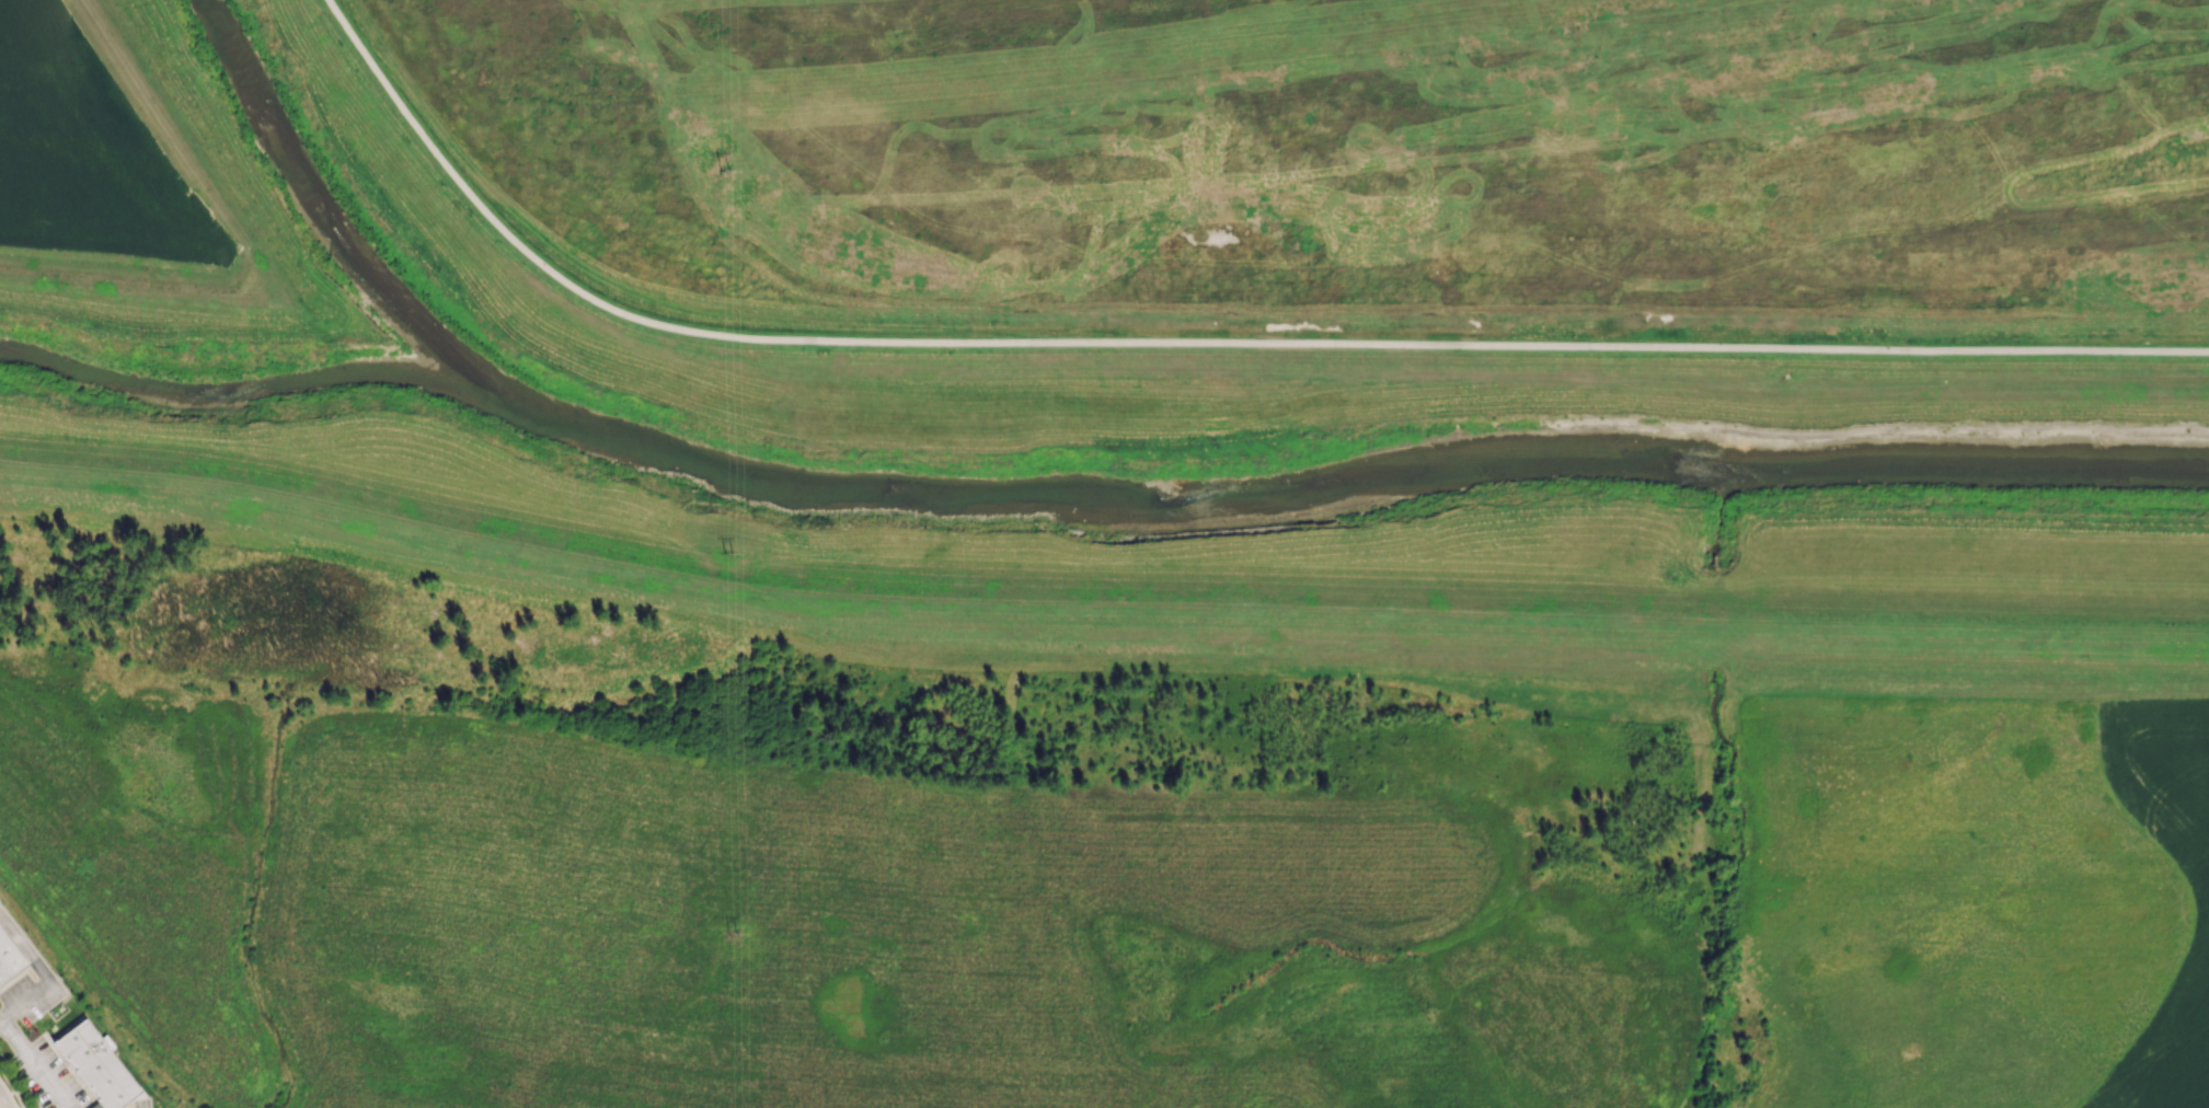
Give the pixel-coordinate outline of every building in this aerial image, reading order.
[(31,966),(0,926),(0,989),(31,966)] [(140,1089),(116,1107),(104,1107),(53,1044),(84,1019),(140,1089)]
